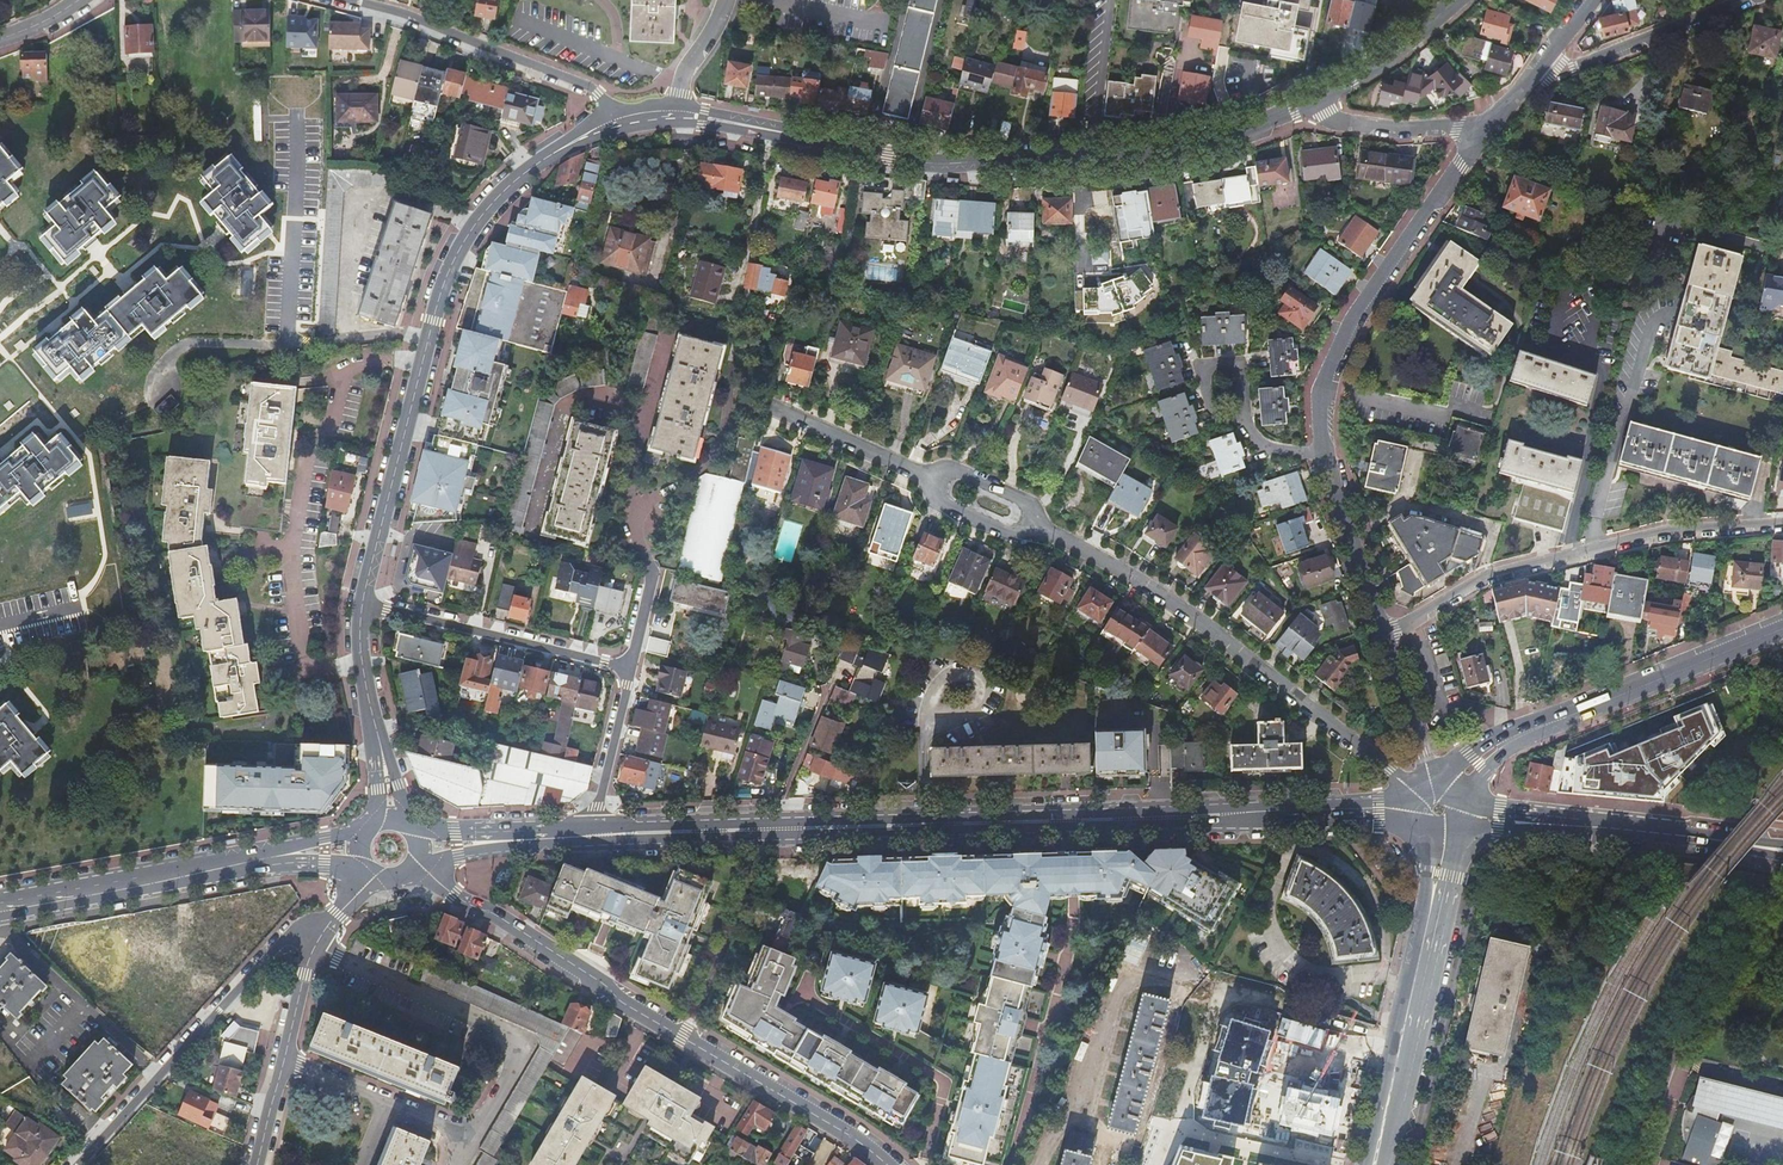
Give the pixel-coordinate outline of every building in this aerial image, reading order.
[(432,15),(434,0),(422,0),(421,11),(431,15),(432,15)] [(475,15),(496,18),(499,0),(477,0),(475,15)] [(631,40),(676,41),(677,0),(633,0),(631,40)] [(884,115),(901,119),(930,0),(912,0),(884,115)] [(1155,31),(1167,32),(1167,27),(1174,28),(1175,19),(1175,18),(1174,18),(1175,12),(1176,11),(1177,6),(1176,5),(1178,4),(1179,4),(1184,5),(1184,0),(1132,0),(1129,27),(1138,29),(1139,29),(1140,25),(1154,27),(1154,31),(1155,31)] [(1267,9),(1263,8),(1247,5),(1241,40),(1252,42),(1253,39),(1268,41),(1267,45),(1273,46),(1271,53),(1273,53),(1302,59),(1304,59),(1309,31),(1310,32),(1311,30),(1305,29),(1309,7),(1310,0),(1269,0),(1267,9)] [(1348,26),(1354,2),(1346,0),(1331,0),(1326,21),(1348,26)] [(1498,0),(1481,0),(1477,4),(1495,9),(1501,4),(1498,0)] [(1557,0),(1532,0),(1542,5),(1552,9),(1554,6),(1557,0)] [(1599,18),(1603,36),(1627,31),(1626,27),(1637,24),(1633,10),(1635,9),(1633,0),(1623,0),(1610,3),(1613,14),(1599,18)] [(1348,26),(1370,32),(1376,7),(1354,2),(1348,26)] [(1321,9),(1309,7),(1305,29),(1311,30),(1310,32),(1317,33),(1321,9)] [(1481,34),(1502,39),(1503,39),(1504,32),(1510,33),(1512,25),(1507,24),(1509,16),(1488,10),(1481,34)] [(233,13),(234,42),(242,42),(243,48),(270,47),(270,12),(233,13)] [(772,14),(761,12),(759,21),(771,24),(772,14)] [(298,18),(288,17),(287,49),(305,49),(317,50),(318,21),(306,20),(298,20),(298,18)] [(1210,54),(1217,56),(1223,23),(1193,17),(1190,36),(1203,39),(1202,48),(1210,50),(1210,54)] [(1544,36),(1551,25),(1530,19),(1527,30),(1544,36)] [(330,24),(329,50),(369,51),(370,30),(360,30),(361,24),(330,24)] [(1027,26),(1017,24),(1014,49),(1020,49),(1023,50),(1024,44),(1027,26)] [(153,53),(152,27),(126,29),(127,55),(153,53)] [(1781,33),(1754,27),(1749,53),(1776,59),(1781,33)] [(1503,39),(1502,39),(1501,42),(1507,44),(1510,33),(1504,32),(1503,39)] [(1508,68),(1512,51),(1491,45),(1489,53),(1487,61),(1486,63),(1485,69),(1506,75),(1508,68)] [(888,55),(874,52),(872,59),(870,68),(885,71),(888,55)] [(1487,61),(1489,53),(1482,52),(1480,59),(1487,61)] [(1301,63),(1302,59),(1273,53),(1272,58),(1301,63)] [(47,55),(22,56),(23,70),(32,70),(32,79),(42,83),(48,83),(47,55)] [(996,67),(967,59),(964,73),(961,83),(975,88),(975,89),(989,93),(992,82),(996,67)] [(1022,61),(1020,69),(1045,76),(1046,69),(1022,61)] [(423,67),(399,62),(391,96),(415,101),(422,71),(423,67)] [(1020,69),(1016,68),(997,63),(996,67),(992,82),(1012,87),(1015,88),(1013,94),(1027,98),(1029,88),(1044,92),(1048,77),(1045,76),(1020,69)] [(1466,100),(1484,94),(1480,91),(1472,82),(1456,67),(1453,69),(1447,63),(1440,68),(1439,66),(1435,70),(1436,72),(1430,77),(1427,74),(1410,70),(1406,83),(1403,96),(1418,100),(1420,95),(1422,95),(1435,84),(1437,87),(1436,87),(1436,91),(1439,95),(1442,95),(1443,96),(1444,95),(1445,96),(1454,88),(1466,100)] [(751,68),(731,64),(727,85),(747,89),(751,68)] [(770,69),(758,68),(756,96),(791,99),(792,80),(769,78),(770,69)] [(32,70),(23,70),(23,79),(32,79),(32,70)] [(422,71),(415,101),(414,103),(430,107),(431,103),(438,105),(441,94),(445,77),(422,71)] [(445,77),(441,94),(460,99),(461,95),(466,77),(466,76),(447,71),(445,77)] [(791,99),(790,115),(799,116),(801,98),(804,98),(803,104),(817,106),(821,74),(804,72),(803,81),(793,79),(792,80),(791,99)] [(1210,79),(1185,74),(1180,100),(1205,105),(1210,79)] [(508,89),(466,77),(461,95),(470,97),(469,100),(489,105),(486,119),(500,123),(507,93),(508,89)] [(1129,85),(1109,82),(1105,118),(1120,120),(1121,120),(1122,114),(1133,116),(1134,116),(1134,110),(1147,112),(1152,112),(1156,79),(1144,78),(1143,81),(1137,80),(1136,88),(1129,87),(1129,85)] [(1475,79),(1472,82),(1480,91),(1484,86),(1479,82),(1475,79)] [(1401,103),(1403,96),(1406,83),(1396,81),(1394,86),(1384,84),(1381,95),(1382,95),(1380,103),(1390,106),(1392,98),(1396,99),(1396,100),(1395,103),(1401,103)] [(861,90),(851,88),(850,90),(847,110),(867,114),(871,92),(868,91),(869,84),(862,83),(861,90)] [(1699,89),(1699,88),(1685,85),(1679,107),(1706,115),(1711,94),(1704,92),(1704,90),(1699,89)] [(820,90),(818,110),(839,113),(840,109),(847,110),(850,90),(841,89),(841,93),(823,91),(823,89),(822,89),(822,91),(820,90)] [(507,93),(500,123),(500,126),(518,130),(520,123),(532,126),(534,121),(541,122),(543,108),(537,107),(538,101),(507,93)] [(353,117),(354,121),(376,121),(376,95),(336,95),(336,117),(353,117)] [(1078,98),(1053,95),(1050,118),(1053,119),(1054,116),(1075,119),(1078,98)] [(415,101),(391,96),(389,104),(412,110),(414,103),(415,101)] [(955,106),(926,98),(920,124),(949,131),(955,106)] [(1560,127),(1580,132),(1585,111),(1551,104),(1547,124),(1545,124),(1560,128),(1560,127)] [(1612,137),(1630,142),(1637,115),(1600,106),(1600,108),(1601,108),(1601,109),(1602,109),(1594,140),(1611,144),(1612,137)] [(1147,115),(1147,112),(1134,110),(1134,116),(1133,116),(1132,119),(1147,115)] [(999,140),(1009,141),(1013,124),(1003,121),(999,140)] [(1047,140),(1056,140),(1057,122),(1049,122),(1047,140)] [(491,132),(463,125),(455,158),(479,164),(485,143),(488,143),(491,132)] [(4,143),(0,145),(10,157),(13,154),(4,143)] [(485,143),(479,164),(482,165),(488,143),(485,143)] [(6,203),(18,193),(8,182),(21,171),(11,158),(10,157),(0,145),(0,146),(0,208),(6,203)] [(600,165),(602,165),(607,145),(591,151),(593,163),(589,162),(578,200),(590,203),(600,165)] [(1346,178),(1344,157),(1336,158),(1335,149),(1301,153),(1304,180),(1325,178),(1325,181),(1346,178)] [(1412,161),(1361,153),(1357,178),(1408,186),(1412,161)] [(583,155),(560,167),(556,187),(575,185),(583,155)] [(14,156),(11,158),(21,171),(25,168),(14,156)] [(214,167),(216,170),(228,160),(226,157),(214,167)] [(232,157),(228,160),(240,174),(243,171),(232,157)] [(245,253),(257,243),(259,241),(271,232),(262,221),(260,218),(270,209),(259,196),(253,190),(243,178),(240,174),(228,160),(216,170),(214,172),(202,182),(211,193),(213,195),(203,204),(214,217),(219,223),(230,236),(234,240),(245,253)] [(1254,164),(1255,167),(1258,186),(1258,187),(1271,185),(1287,183),(1285,173),(1287,173),(1286,165),(1282,166),(1282,160),(1254,164)] [(714,167),(700,164),(694,185),(710,188),(710,189),(724,192),(738,194),(742,171),(714,166),(714,167)] [(1246,177),(1220,181),(1224,205),(1251,200),(1249,188),(1258,186),(1255,167),(1245,169),(1246,177)] [(200,178),(202,182),(214,172),(212,168),(200,178)] [(79,181),(82,184),(96,172),(94,169),(79,181)] [(354,186),(393,187),(397,171),(328,169),(319,336),(335,333),(343,191),(354,186)] [(24,174),(21,171),(8,182),(18,193),(21,191),(14,182),(24,174)] [(106,184),(96,172),(82,184),(78,187),(66,197),(59,203),(47,213),(56,224),(42,235),(52,247),(53,249),(63,262),(77,250),(81,247),(94,236),(101,231),(113,221),(104,209),(118,198),(108,186),(106,184)] [(247,175),(243,178),(253,190),(257,187),(247,175)] [(1571,190),(1554,184),(1551,193),(1513,179),(1502,208),(1540,223),(1541,221),(1559,227),(1568,200),(1567,200),(1571,190)] [(807,185),(782,180),(779,198),(804,203),(807,185)] [(1224,205),(1220,181),(1213,182),(1212,180),(1206,180),(1206,183),(1193,185),(1192,183),(1183,184),(1187,211),(1201,209),(1200,205),(1207,204),(1208,211),(1224,209),(1224,205)] [(882,200),(882,195),(863,194),(860,214),(870,215),(869,223),(866,223),(864,238),(906,243),(908,222),(899,221),(900,212),(902,212),(903,200),(924,202),(925,183),(906,181),(904,192),(891,191),(890,201),(882,200)] [(208,195),(211,193),(202,182),(199,184),(208,195)] [(121,196),(111,183),(108,186),(118,198),(121,196)] [(816,183),(811,204),(822,207),(821,211),(832,214),(833,209),(834,209),(839,185),(831,183),(830,186),(816,183)] [(63,195),(66,197),(78,187),(76,185),(63,195)] [(1174,185),(1146,190),(1146,192),(1151,223),(1179,218),(1174,185)] [(1112,200),(1113,208),(1121,207),(1124,226),(1125,226),(1126,228),(1125,228),(1127,237),(1153,233),(1151,223),(1146,192),(1120,196),(1120,199),(1113,200),(1112,199),(1111,199),(1111,200),(1112,200)] [(20,196),(18,193),(6,203),(8,206),(20,196)] [(201,201),(203,204),(213,195),(211,193),(208,195),(201,201)] [(262,194),(259,196),(270,209),(273,206),(262,194)] [(104,209),(113,221),(116,218),(110,210),(120,201),(118,198),(104,209)] [(524,282),(533,284),(540,252),(554,255),(561,225),(566,226),(568,217),(572,218),(574,209),(533,199),(530,211),(528,219),(520,217),(518,224),(517,229),(512,227),(506,248),(498,246),(493,245),(491,252),(486,272),(487,272),(494,274),(524,282)] [(44,210),(47,213),(59,203),(56,200),(44,210)] [(1070,200),(1048,200),(1042,200),(1043,225),(1045,225),(1071,225),(1070,200)] [(933,235),(956,237),(957,229),(959,204),(960,203),(936,201),(933,235)] [(1449,225),(1492,244),(1494,234),(1483,228),(1490,215),(1459,203),(1449,225)] [(211,219),(214,217),(203,204),(201,206),(211,219)] [(957,229),(994,231),(996,207),(959,204),(957,229)] [(360,316),(394,328),(430,216),(396,205),(360,316)] [(1130,241),(1153,237),(1153,233),(1127,237),(1125,228),(1126,228),(1125,226),(1124,226),(1121,207),(1113,208),(1118,242),(1120,242),(1130,241)] [(272,212),(270,209),(260,218),(262,221),(265,218),(272,212)] [(528,219),(530,211),(529,210),(527,210),(524,212),(521,214),(520,217),(528,219)] [(44,216),(50,223),(39,232),(42,235),(56,224),(47,213),(44,216)] [(1033,243),(1034,216),(1008,216),(1008,242),(1033,243)] [(265,218),(262,221),(271,232),(274,229),(265,218)] [(1355,218),(1337,243),(1359,258),(1377,232),(1355,218)] [(116,224),(113,221),(101,231),(103,234),(116,224)] [(227,238),(230,236),(219,223),(217,225),(227,238)] [(648,240),(612,230),(603,262),(647,273),(655,242),(648,240)] [(271,232),(259,241),(262,245),(273,235),(271,232)] [(49,250),(52,247),(42,235),(39,238),(49,250)] [(96,239),(94,236),(81,247),(84,249),(96,239)] [(242,256),(245,253),(234,240),(231,243),(242,256)] [(1410,300),(1491,355),(1513,324),(1462,289),(1480,263),(1450,242),(1410,300)] [(260,246),(257,243),(245,253),(247,256),(260,246)] [(482,270),(486,272),(491,252),(493,245),(487,251),(482,270)] [(1766,368),(1749,363),(1730,358),(1732,353),(1713,347),(1738,257),(1739,257),(1740,256),(1725,252),(1702,245),(1701,247),(1702,247),(1668,369),(1690,375),(1689,380),(1689,381),(1690,380),(1695,381),(1772,400),(1779,402),(1779,403),(1780,403),(1782,392),(1782,373),(1766,368)] [(50,251),(60,264),(63,262),(53,249),(50,251)] [(77,250),(63,262),(66,265),(80,253),(77,250)] [(1351,271),(1320,250),(1303,274),(1334,295),(1351,271)] [(715,305),(725,268),(701,262),(691,298),(715,305)] [(771,270),(750,265),(746,289),(772,294),(771,295),(785,298),(789,281),(776,279),(777,276),(770,274),(771,270)] [(144,280),(157,269),(154,266),(142,276),(144,280)] [(788,273),(794,275),(795,270),(780,266),(778,272),(788,274),(788,273)] [(160,267),(157,269),(166,281),(180,270),(177,267),(166,276),(160,267)] [(182,267),(180,270),(190,283),(193,280),(182,267)] [(72,320),(66,325),(53,336),(48,339),(35,350),(45,362),(45,364),(56,376),(69,365),(79,376),(91,366),(98,361),(111,350),(115,347),(142,325),(151,336),(164,326),(171,321),(183,310),(188,307),(201,296),(191,284),(190,283),(180,270),(166,281),(157,269),(144,280),(140,283),(127,293),(121,299),(94,321),(85,310),(72,320)] [(482,270),(477,269),(471,287),(484,282),(487,272),(486,272),(482,270)] [(494,274),(487,272),(484,282),(471,287),(462,313),(467,315),(466,318),(463,317),(461,323),(467,324),(465,331),(506,342),(508,343),(524,282),(494,274)] [(1782,309),(1782,281),(1776,279),(1765,277),(1758,313),(1766,315),(1778,308),(1782,309)] [(125,291),(127,293),(140,283),(138,280),(129,287),(125,291)] [(194,281),(191,284),(201,296),(204,294),(194,281)] [(567,293),(562,312),(586,319),(590,306),(585,304),(585,301),(573,298),(576,285),(570,283),(567,293)] [(1285,304),(1281,310),(1282,316),(1299,327),(1294,334),(1304,339),(1325,308),(1319,304),(1316,307),(1289,289),(1281,301),(1285,304)] [(94,321),(121,299),(118,296),(94,315),(88,307),(85,310),(94,321)] [(203,298),(201,296),(188,307),(190,309),(203,298)] [(70,317),(72,320),(85,310),(82,307),(70,317)] [(183,310),(171,321),(173,324),(186,313),(183,310)] [(457,329),(465,331),(467,324),(461,323),(463,317),(466,318),(467,315),(462,313),(457,329)] [(1223,343),(1222,314),(1215,315),(1216,319),(1201,320),(1202,344),(1223,343)] [(1228,314),(1222,314),(1223,343),(1244,341),(1243,317),(1228,318),(1228,314)] [(50,333),(53,336),(66,325),(64,322),(50,333)] [(841,322),(832,357),(864,365),(873,330),(841,322)] [(142,325),(115,347),(118,350),(142,331),(148,339),(151,336),(142,325)] [(166,329),(164,326),(151,336),(154,339),(166,329)] [(475,358),(500,365),(506,342),(465,331),(462,342),(459,354),(475,358)] [(626,393),(640,397),(655,340),(656,336),(642,332),(626,393)] [(655,340),(640,397),(641,398),(658,336),(656,336),(655,340)] [(32,347),(35,350),(48,339),(46,337),(32,347)] [(651,450),(647,449),(644,462),(656,465),(659,452),(676,456),(675,459),(679,460),(680,457),(692,460),(722,349),(681,338),(681,339),(676,338),(646,447),(651,449),(651,450)] [(990,353),(951,339),(941,368),(979,382),(990,353)] [(1270,342),(1272,360),(1297,357),(1296,351),(1292,351),(1291,340),(1270,342)] [(1153,371),(1179,363),(1177,357),(1174,358),(1169,344),(1146,352),(1153,371)] [(786,381),(809,387),(818,349),(808,347),(805,356),(793,353),(786,381)] [(897,347),(884,387),(921,398),(933,358),(897,347)] [(42,365),(45,362),(35,350),(32,353),(42,365)] [(113,354),(111,350),(98,361),(101,364),(113,354)] [(1596,376),(1519,351),(1509,380),(1586,405),(1596,376)] [(1150,372),(1153,371),(1146,352),(1143,353),(1150,372)] [(473,445),(477,447),(479,447),(482,448),(487,426),(493,428),(493,425),(498,408),(498,406),(495,405),(502,379),(506,380),(506,377),(508,370),(509,367),(500,365),(475,358),(459,354),(458,357),(455,368),(458,369),(456,378),(454,383),(452,392),(449,391),(448,398),(444,410),(443,417),(444,418),(439,436),(473,445)] [(1025,377),(1028,369),(1026,368),(999,357),(987,390),(1002,396),(1001,400),(1014,405),(1025,377)] [(1272,360),(1274,378),(1295,375),(1293,364),(1298,363),(1297,357),(1272,360)] [(1181,369),(1179,363),(1153,371),(1159,391),(1182,384),(1178,370),(1181,369)] [(53,379),(56,376),(45,364),(43,366),(53,379)] [(76,379),(79,376),(69,365),(56,376),(58,380),(69,371),(76,379)] [(91,366),(79,376),(81,380),(94,370),(91,366)] [(1365,391),(1447,409),(1452,384),(1370,366),(1365,391)] [(581,372),(582,388),(606,386),(605,370),(581,372)] [(1159,391),(1153,371),(1150,372),(1157,392),(1159,391)] [(554,385),(561,399),(582,388),(575,375),(554,385)] [(1033,376),(1023,401),(1048,411),(1058,386),(1033,376)] [(1071,376),(1061,400),(1076,406),(1075,411),(1090,416),(1101,388),(1071,376)] [(252,386),(243,483),(285,487),(296,390),(252,386)] [(543,393),(554,405),(561,399),(549,388),(543,393)] [(1261,391),(1263,409),(1288,407),(1287,400),(1283,401),(1282,390),(1261,391)] [(1167,423),(1193,414),(1192,408),(1188,409),(1183,396),(1161,403),(1167,423)] [(181,406),(173,397),(155,413),(163,422),(181,406)] [(520,537),(554,405),(540,401),(506,530),(520,537)] [(1165,424),(1167,423),(1161,403),(1158,404),(1165,424)] [(1263,409),(1264,427),(1285,425),(1284,413),(1288,413),(1288,407),(1263,409)] [(498,408),(493,425),(497,426),(501,409),(498,408)] [(1196,420),(1193,414),(1167,423),(1174,442),(1197,435),(1192,421),(1196,420)] [(615,433),(574,422),(544,533),(585,544),(615,433)] [(1174,442),(1167,423),(1165,424),(1171,443),(1174,442)] [(1619,462),(1749,498),(1760,458),(1630,423),(1619,462)] [(1457,427),(1451,452),(1477,459),(1484,434),(1457,427)] [(20,442),(23,445),(35,435),(33,432),(20,442)] [(39,433),(35,435),(44,446),(58,435),(56,432),(45,441),(39,433)] [(61,433),(58,435),(69,448),(72,446),(61,433)] [(7,502),(20,491),(30,502),(42,492),(49,487),(62,476),(66,473),(80,462),(70,449),(69,448),(58,435),(44,446),(35,435),(23,445),(16,451),(3,461),(0,464),(0,507),(7,502)] [(1218,458),(1241,451),(1239,444),(1235,445),(1232,435),(1212,441),(1218,458)] [(413,524),(457,521),(456,514),(458,504),(462,504),(463,499),(464,494),(465,490),(472,492),(476,479),(470,478),(465,477),(473,445),(439,436),(436,436),(434,444),(430,457),(427,456),(423,472),(419,471),(416,483),(420,484),(416,500),(419,501),(416,514),(413,524)] [(1444,444),(1409,436),(1407,448),(1440,456),(1444,444)] [(677,572),(721,582),(744,484),(745,484),(746,482),(753,451),(755,442),(739,438),(729,480),(705,475),(698,480),(677,572)] [(1089,438),(1078,463),(1116,485),(1122,475),(1129,461),(1089,438)] [(1498,464),(1502,464),(1500,472),(1524,479),(1575,493),(1582,460),(1567,456),(1566,459),(1555,456),(1531,449),(1524,447),(1524,445),(1508,440),(1503,460),(1500,459),(1498,464)] [(1215,459),(1218,458),(1212,441),(1209,442),(1215,459)] [(430,457),(434,444),(426,442),(419,471),(423,472),(427,456),(430,457)] [(1397,493),(1407,448),(1377,442),(1372,465),(1365,463),(1363,472),(1370,474),(1367,486),(1397,493)] [(470,478),(477,447),(473,445),(465,477),(470,478)] [(72,447),(70,449),(80,462),(82,460),(72,447)] [(753,451),(746,482),(753,483),(752,485),(778,493),(789,455),(761,447),(760,453),(753,451)] [(1,458),(3,461),(16,451),(13,448),(1,458)] [(1243,457),(1241,451),(1218,458),(1223,475),(1243,468),(1240,458),(1243,457)] [(1477,459),(1451,452),(1449,458),(1475,465),(1477,459)] [(1223,475),(1218,458),(1215,459),(1221,476),(1223,475)] [(832,470),(803,461),(791,500),(820,509),(832,470)] [(82,464),(80,462),(66,473),(68,475),(82,464)] [(216,703),(223,702),(225,718),(257,713),(253,686),(255,686),(251,665),(249,665),(247,646),(244,647),(236,603),(219,606),(218,603),(215,603),(214,590),(216,590),(213,569),(210,569),(206,550),(203,550),(201,543),(204,516),(206,516),(208,493),(207,493),(209,465),(171,462),(170,479),(168,479),(166,495),(168,496),(166,516),(165,516),(162,540),(172,541),(176,567),(169,568),(175,604),(182,603),(184,618),(199,616),(202,628),(199,629),(201,642),(207,641),(209,652),(215,651),(218,666),(210,667),(216,703)] [(354,478),(332,472),(326,506),(345,511),(354,478)] [(1265,491),(1258,493),(1263,507),(1281,501),(1283,509),(1306,501),(1297,474),(1274,483),(1273,482),(1264,485),(1265,491)] [(1116,485),(1106,502),(1121,510),(1124,505),(1139,514),(1152,492),(1122,475),(1116,485)] [(64,479),(62,476),(49,487),(51,489),(64,479)] [(867,501),(871,487),(846,479),(833,517),(862,527),(870,502),(867,501)] [(409,512),(416,514),(419,501),(416,500),(420,484),(416,483),(409,512)] [(1572,499),(1522,485),(1513,518),(1563,532),(1572,499)] [(27,505),(30,502),(20,491),(7,502),(9,505),(20,496),(27,505)] [(45,495),(42,492),(30,502),(32,505),(45,495)] [(457,521),(461,521),(461,513),(464,499),(463,499),(462,504),(458,504),(456,514),(457,521)] [(9,505),(7,502),(0,507),(0,512),(9,505)] [(1080,518),(1093,525),(1102,509),(1089,502),(1080,518)] [(1413,594),(1468,560),(1477,533),(1455,526),(1454,529),(1422,521),(1425,506),(1407,502),(1405,517),(1408,518),(1402,521),(1399,517),(1389,523),(1413,562),(1402,568),(1399,570),(1403,589),(1413,594)] [(870,548),(892,556),(898,539),(903,541),(912,514),(884,505),(870,548)] [(1313,522),(1309,508),(1301,510),(1303,517),(1277,526),(1286,554),(1309,547),(1302,526),(1313,522)] [(1146,534),(1165,547),(1177,529),(1157,516),(1146,534)] [(339,535),(322,532),(319,548),(337,545),(339,535)] [(1477,533),(1468,560),(1479,553),(1484,540),(1480,533),(1477,533)] [(912,558),(913,558),(934,567),(943,543),(922,535),(914,553),(912,558)] [(1195,535),(1176,559),(1194,573),(1200,565),(1203,568),(1216,551),(1195,535)] [(898,539),(892,556),(897,558),(903,541),(898,539)] [(476,545),(456,540),(452,557),(447,578),(476,585),(481,562),(473,560),(476,545)] [(1768,584),(1778,585),(1779,567),(1776,566),(1776,562),(1782,562),(1782,542),(1772,541),(1772,542),(1773,542),(1772,561),(1770,561),(1768,584)] [(1659,557),(1656,576),(1685,582),(1692,542),(1671,544),(1677,551),(1676,560),(1659,557)] [(447,578),(452,557),(413,547),(405,578),(410,585),(443,594),(447,578)] [(975,594),(990,561),(963,549),(948,582),(975,594)] [(1710,583),(1715,558),(1694,554),(1688,579),(1710,583)] [(1306,589),(1333,580),(1325,557),(1299,566),(1306,589)] [(600,588),(604,571),(592,568),(590,576),(575,572),(571,565),(564,563),(556,591),(570,594),(570,592),(579,594),(578,596),(577,601),(583,603),(595,606),(600,588)] [(1723,593),(1744,595),(1748,596),(1749,590),(1749,588),(1760,589),(1762,565),(1734,563),(1734,567),(1727,566),(1725,585),(1724,585),(1723,593)] [(1218,601),(1220,600),(1226,593),(1233,599),(1247,583),(1225,565),(1206,589),(1215,596),(1214,598),(1218,601)] [(1614,572),(1614,569),(1595,566),(1593,576),(1586,574),(1581,599),(1608,604),(1614,572)] [(1066,601),(1072,591),(1067,588),(1071,580),(1051,570),(1039,593),(1059,604),(1062,599),(1066,601)] [(1026,585),(996,571),(986,593),(1015,606),(1026,585)] [(1616,573),(1614,572),(1608,604),(1606,613),(1640,620),(1641,618),(1643,602),(1647,581),(1616,575),(1616,573)] [(730,593),(675,580),(670,602),(725,615),(730,593)] [(1491,588),(1499,623),(1525,616),(1551,623),(1560,588),(1525,580),(1491,588)] [(517,588),(502,584),(496,608),(511,612),(510,617),(526,621),(531,601),(514,597),(517,588)] [(763,585),(759,584),(755,597),(769,609),(768,618),(784,629),(785,629),(786,629),(791,630),(796,614),(792,612),(788,614),(786,618),(787,620),(786,621),(783,619),(781,617),(778,616),(775,616),(774,615),(775,613),(775,609),(776,606),(775,606),(776,602),(773,600),(768,597),(765,595),(763,597),(762,597),(765,588),(763,585)] [(595,606),(595,607),(618,613),(623,593),(600,588),(595,606)] [(1090,589),(1078,609),(1086,614),(1083,619),(1096,627),(1112,602),(1090,589)] [(1280,621),(1279,620),(1284,614),(1266,600),(1271,595),(1263,589),(1244,614),(1257,625),(1255,627),(1266,635),(1274,625),(1276,627),(1280,621)] [(1682,602),(1678,621),(1688,624),(1691,608),(1688,608),(1690,594),(1684,592),(1682,602)] [(1226,593),(1220,600),(1228,606),(1233,599),(1226,593)] [(1647,627),(1676,633),(1678,621),(1682,602),(1675,600),(1674,607),(1651,603),(1648,619),(1647,627)] [(1333,624),(1335,631),(1347,627),(1338,601),(1321,608),(1327,626),(1333,624)] [(1651,603),(1643,602),(1641,618),(1648,619),(1651,603)] [(582,608),(594,612),(595,607),(595,606),(583,603),(582,608)] [(1132,652),(1151,628),(1139,620),(1138,622),(1117,608),(1101,634),(1110,640),(1114,634),(1125,642),(1123,645),(1132,652)] [(1086,614),(1078,609),(1075,614),(1083,619),(1086,614)] [(1272,651),(1286,662),(1290,657),(1300,664),(1311,651),(1309,649),(1315,642),(1310,638),(1312,636),(1303,629),(1306,625),(1307,624),(1307,622),(1306,621),(1304,619),(1302,618),(1301,618),(1299,619),(1298,620),(1297,620),(1272,651)] [(1132,652),(1131,654),(1146,666),(1151,661),(1158,666),(1172,648),(1161,641),(1164,638),(1151,628),(1132,652)] [(786,629),(785,629),(782,639),(789,641),(783,661),(776,659),(773,669),(787,674),(790,663),(803,667),(809,647),(808,647),(812,635),(791,630),(786,629)] [(1114,634),(1110,640),(1121,647),(1123,645),(1125,642),(1114,634)] [(400,637),(395,657),(443,669),(443,668),(439,667),(444,646),(413,639),(413,638),(398,635),(398,636),(400,637)] [(671,644),(649,638),(646,653),(667,658),(671,644)] [(862,648),(846,644),(839,660),(860,668),(850,693),(856,695),(877,704),(885,683),(874,679),(877,672),(881,673),(882,672),(889,655),(883,653),(870,650),(867,659),(858,655),(862,648)] [(1334,691),(1342,682),(1340,680),(1351,666),(1361,662),(1355,646),(1340,652),(1334,659),(1331,656),(1316,676),(1334,691)] [(1540,670),(1552,672),(1556,655),(1544,652),(1540,670)] [(1436,657),(1440,668),(1446,666),(1449,665),(1445,654),(1440,656),(1436,657)] [(1489,683),(1482,654),(1460,659),(1467,689),(1489,683)] [(1556,655),(1552,672),(1562,675),(1566,656),(1556,655)] [(515,660),(498,656),(491,684),(492,685),(488,702),(487,702),(485,711),(498,714),(499,707),(496,707),(501,687),(511,689),(518,691),(524,662),(523,662),(515,660)] [(488,680),(493,661),(476,657),(470,683),(476,685),(478,678),(488,680)] [(1177,682),(1174,687),(1183,694),(1201,672),(1201,671),(1201,670),(1201,669),(1201,668),(1200,668),(1200,667),(1199,667),(1199,666),(1198,665),(1197,665),(1196,665),(1196,664),(1195,664),(1194,664),(1193,664),(1184,657),(1170,676),(1177,682)] [(1585,659),(1582,675),(1595,677),(1598,660),(1585,659)] [(657,693),(684,699),(690,673),(663,667),(663,668),(661,667),(658,680),(660,680),(657,693)] [(549,673),(526,668),(521,689),(529,691),(528,698),(535,700),(537,693),(545,695),(549,673)] [(412,723),(413,723),(411,714),(427,711),(429,720),(442,717),(432,675),(422,677),(420,671),(401,676),(412,723)] [(552,675),(547,697),(564,701),(554,746),(565,749),(567,749),(567,748),(576,707),(581,682),(552,675)] [(1166,680),(1174,687),(1177,682),(1170,676),(1166,680)] [(602,686),(581,682),(576,707),(596,712),(602,686)] [(765,698),(763,700),(754,728),(770,733),(769,732),(775,715),(794,722),(793,726),(794,726),(806,689),(805,689),(805,690),(780,682),(776,695),(780,696),(777,705),(774,704),(774,701),(765,698)] [(1236,695),(1227,688),(1225,690),(1214,682),(1202,698),(1222,714),(1236,695)] [(856,695),(850,693),(842,689),(836,687),(828,704),(849,713),(856,695)] [(1725,687),(1565,751),(1562,772),(1560,792),(1662,805),(1726,737),(1712,704),(1729,697),(1725,687)] [(1221,730),(1221,747),(1230,747),(1231,772),(1232,772),(1232,771),(1301,769),(1301,770),(1302,770),(1301,743),(1300,743),(1284,744),(1283,723),(1283,722),(1280,722),(1279,719),(1275,719),(1274,715),(1249,695),(1221,730)] [(649,712),(652,701),(641,698),(638,710),(649,712)] [(0,703),(0,704),(9,716),(12,714),(2,701),(0,703)] [(663,734),(670,705),(652,701),(649,712),(638,710),(634,727),(643,729),(663,734)] [(3,764),(11,775),(24,766),(25,764),(38,755),(29,742),(24,736),(14,723),(9,716),(0,704),(0,761),(1,761),(3,764)] [(691,720),(693,711),(677,707),(675,717),(690,721),(691,720)] [(707,722),(708,715),(693,711),(691,720),(706,724),(707,722)] [(833,723),(823,719),(812,746),(832,754),(844,723),(834,719),(833,723)] [(17,720),(14,723),(24,736),(27,734),(17,720)] [(741,730),(707,722),(706,724),(701,744),(700,747),(735,756),(741,730)] [(662,757),(667,735),(663,734),(643,729),(638,751),(662,757)] [(1144,730),(1095,731),(1096,776),(1145,775),(1144,730)] [(417,755),(450,763),(455,744),(422,736),(417,755)] [(773,744),(751,737),(738,778),(760,785),(773,744)] [(32,739),(29,742),(38,755),(42,753),(32,739)] [(1565,751),(1567,741),(1556,746),(1552,768),(1531,763),(1525,787),(1547,791),(1552,770),(1562,772),(1565,751)] [(274,768),(205,767),(204,809),(323,812),(345,782),(346,745),(275,743),(274,768)] [(498,744),(492,743),(491,746),(483,771),(581,795),(588,790),(593,768),(576,764),(564,761),(498,744)] [(563,756),(565,749),(554,746),(540,743),(538,750),(563,756)] [(1170,745),(1171,768),(1206,768),(1205,744),(1170,745)] [(1088,746),(1013,748),(931,750),(931,777),(1037,774),(1089,772),(1088,746)] [(567,749),(564,761),(576,764),(579,751),(567,748),(567,749)] [(417,755),(406,752),(419,787),(459,809),(571,803),(581,795),(483,771),(450,763),(417,755)] [(41,758),(38,755),(25,764),(28,767),(41,758)] [(621,779),(622,779),(621,782),(641,787),(642,784),(643,785),(648,763),(627,757),(621,779)] [(830,778),(836,765),(816,758),(811,771),(830,778)] [(3,764),(0,766),(0,767),(8,777),(11,775),(3,764)] [(24,766),(11,775),(13,778),(26,769),(24,766)] [(863,787),(867,778),(861,776),(856,785),(863,787)] [(1153,849),(1141,862),(1155,874),(1148,892),(1215,925),(1243,879),(1221,865),(1218,871),(1184,855),(1183,848),(1153,849)] [(1131,884),(1148,892),(1155,874),(1141,862),(1129,852),(1125,857),(1122,854),(1112,855),(1112,852),(1108,852),(1099,852),(1095,852),(1095,855),(1077,856),(1072,856),(1067,856),(1035,857),(1035,854),(1032,854),(1022,854),(1019,855),(1019,857),(952,859),(952,857),(937,857),(937,860),(877,862),(877,859),(861,859),(861,862),(831,863),(830,866),(826,864),(819,880),(816,886),(821,888),(832,894),(835,895),(833,900),(837,901),(851,908),(855,910),(857,907),(871,906),(887,906),(902,905),(902,899),(919,899),(919,905),(920,905),(938,904),(967,903),(967,897),(984,896),(985,896),(985,895),(1004,895),(1008,895),(1014,902),(1013,907),(1011,914),(1010,916),(1006,929),(1002,928),(1001,928),(1000,932),(995,949),(994,953),(996,954),(994,960),(995,960),(992,970),(991,976),(1031,987),(1031,985),(1032,981),(1033,976),(1034,973),(1037,974),(1039,967),(1040,963),(1044,947),(1045,943),(1047,936),(1044,935),(1043,935),(1046,925),(1043,924),(1050,899),(1049,899),(1050,895),(1067,894),(1069,894),(1073,894),(1079,893),(1079,896),(1097,896),(1097,899),(1106,898),(1113,898),(1116,896),(1118,898),(1123,898),(1124,898),(1129,888),(1131,884)] [(1298,859),(1293,871),(1283,899),(1294,904),(1299,907),(1309,914),(1312,917),(1319,925),(1321,928),(1327,940),(1331,951),(1334,963),(1375,959),(1375,953),(1372,944),(1371,939),(1370,934),(1365,923),(1363,918),(1354,903),(1350,897),(1344,891),(1340,887),(1333,880),(1323,873),(1298,859)] [(585,874),(563,865),(554,887),(545,910),(567,919),(571,909),(573,904),(581,886),(585,874)] [(646,931),(649,933),(659,901),(658,901),(659,899),(643,892),(644,889),(605,873),(604,876),(587,869),(585,874),(581,886),(573,904),(590,910),(589,913),(599,917),(602,919),(615,924),(618,925),(628,929),(629,926),(637,929),(645,933),(646,931)] [(689,930),(691,923),(691,922),(696,908),(697,904),(705,880),(680,869),(678,872),(665,903),(659,901),(649,933),(653,934),(651,940),(643,958),(636,975),(650,981),(669,988),(670,986),(675,970),(688,929),(689,930)] [(660,897),(659,901),(665,903),(678,872),(674,871),(662,898),(660,897)] [(545,910),(554,887),(529,877),(520,899),(545,910)] [(691,923),(698,926),(700,921),(707,904),(704,902),(712,883),(705,880),(697,904),(696,908),(691,922),(691,923)] [(1146,896),(1148,892),(1131,884),(1129,888),(1146,896)] [(831,897),(832,894),(821,888),(819,891),(821,892),(821,893),(824,895),(828,897),(829,896),(831,897)] [(1008,895),(1004,895),(1006,899),(1008,902),(1010,904),(1013,907),(1014,902),(1008,895)] [(851,908),(837,901),(836,904),(838,904),(837,906),(841,908),(845,910),(848,911),(849,910),(850,911),(851,908)] [(590,910),(573,904),(571,909),(598,920),(599,917),(589,913),(590,910)] [(707,904),(700,921),(705,923),(712,906),(707,904)] [(784,954),(802,916),(789,911),(788,910),(784,908),(781,917),(784,919),(776,936),(777,937),(772,949),(784,954)] [(446,914),(437,939),(455,947),(464,924),(446,914)] [(615,924),(602,919),(601,922),(602,922),(607,924),(612,926),(613,927),(615,924)] [(696,931),(698,926),(691,923),(689,930),(688,929),(675,970),(670,986),(675,972),(679,974),(687,953),(690,946),(687,944),(693,929),(696,931)] [(628,929),(618,925),(617,928),(635,935),(637,929),(629,926),(628,929)] [(469,927),(459,952),(478,959),(486,936),(469,927)] [(995,949),(1000,932),(995,931),(995,933),(993,938),(992,943),(991,946),(991,948),(995,949)] [(491,940),(485,955),(491,957),(496,954),(499,944),(491,940)] [(1049,944),(1045,943),(1044,947),(1040,963),(1039,967),(1043,968),(1046,965),(1047,962),(1048,961),(1049,956),(1050,952),(1050,947),(1049,944)] [(794,958),(784,954),(772,949),(763,945),(759,954),(755,964),(753,969),(749,979),(745,988),(735,984),(734,986),(729,997),(721,1018),(729,1023),(743,1031),(740,1035),(749,1040),(756,1044),(765,1049),(773,1054),(781,1059),(784,1055),(798,1063),(796,1068),(804,1073),(804,1072),(812,1077),(821,1082),(828,1086),(828,1087),(837,1092),(839,1087),(853,1095),(851,1100),(859,1105),(859,1104),(867,1109),(876,1114),(884,1119),(883,1119),(900,1129),(919,1096),(916,1094),(905,1088),(904,1087),(905,1084),(898,1079),(895,1078),(889,1075),(887,1073),(879,1069),(878,1071),(876,1070),(865,1064),(861,1061),(850,1055),(848,1054),(850,1051),(842,1047),(840,1046),(834,1042),(832,1041),(824,1036),(823,1039),(820,1038),(810,1031),(806,1029),(795,1023),(793,1021),(794,1019),(785,1014),(784,1013),(782,1012),(778,1010),(774,1007),(780,994),(783,995),(795,967),(791,966),(794,958)] [(745,977),(749,979),(753,969),(755,964),(759,954),(755,952),(745,977)] [(687,953),(679,974),(683,976),(691,955),(687,953)] [(859,961),(846,957),(832,953),(822,990),(831,992),(830,995),(837,997),(839,998),(843,999),(845,999),(848,1000),(854,1002),(855,998),(864,1001),(874,965),(859,961)] [(0,971),(0,1001),(15,1014),(19,1010),(22,1013),(43,990),(40,987),(44,982),(23,964),(25,962),(21,959),(20,961),(14,955),(0,971)] [(630,978),(634,980),(641,957),(639,956),(630,978)] [(641,957),(634,980),(648,985),(650,981),(636,975),(643,958),(641,957)] [(497,1163),(492,1160),(496,1154),(494,1153),(545,1066),(568,1027),(563,1025),(532,1011),(474,985),(450,975),(427,964),(420,980),(537,1033),(539,1048),(535,1055),(481,1146),(478,1152),(482,1155),(476,1164),(495,1164),(497,1163)] [(972,1053),(1032,987),(1031,987),(991,976),(988,986),(989,986),(990,987),(985,1005),(981,1004),(979,1004),(974,1022),(976,1023),(980,1024),(975,1042),(973,1042),(971,1052),(972,1053)] [(725,995),(729,997),(734,986),(730,984),(725,995)] [(883,1026),(890,1028),(893,1029),(895,1029),(898,1030),(901,1031),(907,1033),(908,1030),(917,1032),(927,996),(913,992),(899,988),(884,985),(875,1021),(884,1023),(883,1026)] [(980,1000),(979,1004),(981,1004),(985,1005),(990,987),(989,986),(985,990),(982,995),(980,1000)] [(972,1053),(971,1054),(975,1055),(972,1067),(968,1083),(964,1082),(962,1090),(963,1090),(960,1101),(959,1103),(957,1110),(957,1112),(954,1124),(953,1125),(952,1125),(950,1132),(950,1134),(954,1135),(948,1158),(962,1162),(975,1164),(984,1164),(985,1162),(997,1164),(1003,1164),(1029,1069),(1011,1064),(1018,1041),(1021,1038),(1023,1034),(1025,1027),(1027,1019),(1027,1016),(1025,1012),(1032,987),(972,1053)] [(836,1000),(837,997),(830,995),(831,992),(822,990),(820,996),(836,1000)] [(862,1007),(864,1001),(855,998),(854,1002),(848,1000),(847,1003),(862,1007)] [(570,1028),(584,1034),(587,1027),(584,1026),(590,1013),(572,1005),(563,1025),(568,1027),(570,1028)] [(616,1037),(622,1019),(613,1014),(606,1037),(616,1037)] [(313,1049),(447,1103),(447,1102),(453,1104),(456,1095),(451,1093),(460,1070),(327,1016),(313,1049)] [(1231,1019),(1218,1061),(1219,1061),(1251,1071),(1257,1073),(1271,1031),(1231,1019)] [(796,1020),(795,1023),(806,1029),(807,1027),(796,1020)] [(247,1046),(246,1052),(253,1054),(258,1032),(257,1032),(241,1027),(234,1021),(221,1037),(228,1041),(247,1046)] [(889,1031),(890,1028),(883,1026),(884,1023),(875,1021),(873,1026),(889,1031)] [(727,1027),(740,1035),(743,1031),(729,1023),(727,1027)] [(570,1028),(552,1059),(563,1066),(564,1067),(570,1056),(584,1034),(570,1028)] [(811,1029),(810,1031),(820,1038),(822,1035),(811,1029)] [(915,1038),(917,1032),(908,1030),(907,1033),(901,1031),(900,1034),(915,1038)] [(833,1038),(832,1041),(834,1042),(840,1046),(842,1047),(844,1044),(833,1038)] [(104,1039),(63,1084),(92,1110),(133,1065),(104,1039)] [(220,1065),(241,1071),(246,1052),(247,1046),(228,1041),(227,1046),(225,1046),(219,1065),(220,1065)] [(763,1053),(765,1049),(756,1044),(754,1047),(763,1053)] [(852,1053),(850,1055),(861,1061),(862,1059),(852,1053)] [(781,1059),(796,1068),(798,1063),(784,1055),(781,1059)] [(867,1061),(865,1064),(876,1070),(877,1068),(867,1061)] [(1215,1077),(1247,1084),(1251,1071),(1219,1061),(1215,1077)] [(241,1071),(220,1065),(213,1090),(236,1098),(243,1072),(241,1071)] [(670,1082),(646,1068),(625,1104),(644,1115),(654,1121),(648,1134),(654,1138),(657,1133),(672,1142),(668,1149),(689,1162),(702,1139),(706,1141),(713,1127),(690,1114),(699,1098),(672,1083),(670,1082)] [(889,1070),(887,1073),(889,1075),(895,1078),(898,1079),(899,1076),(889,1070)] [(1212,1076),(1202,1118),(1244,1127),(1253,1085),(1247,1084),(1215,1077),(1212,1076)] [(819,1085),(821,1082),(812,1077),(810,1080),(819,1085)] [(584,1078),(579,1086),(532,1164),(573,1164),(614,1097),(584,1078)] [(1701,1078),(1698,1091),(1695,1105),(1696,1106),(1694,1113),(1687,1111),(1686,1111),(1683,1115),(1681,1120),(1680,1125),(1679,1130),(1680,1136),(1681,1141),(1685,1142),(1681,1159),(1704,1164),(1706,1164),(1717,1121),(1712,1119),(1715,1110),(1782,1127),(1782,1099),(1701,1078)] [(49,1081),(41,1090),(48,1096),(56,1087),(49,1081)] [(907,1085),(905,1088),(916,1094),(918,1091),(907,1085)] [(1286,1086),(1279,1123),(1331,1137),(1339,1099),(1286,1086)] [(837,1092),(851,1100),(853,1095),(839,1087),(837,1092)] [(1687,1111),(1694,1113),(1696,1106),(1695,1105),(1698,1091),(1691,1102),(1687,1111)] [(220,1135),(222,1136),(230,1119),(215,1112),(218,1105),(208,1101),(209,1100),(190,1092),(180,1114),(208,1127),(207,1130),(220,1135)] [(764,1132),(775,1115),(755,1102),(738,1129),(748,1135),(756,1123),(759,1125),(757,1128),(764,1132)] [(874,1117),(876,1114),(867,1109),(866,1112),(874,1117)] [(16,1110),(5,1126),(16,1134),(46,1156),(59,1137),(40,1124),(38,1126),(16,1110)] [(774,1164),(775,1164),(780,1164),(784,1158),(789,1160),(806,1132),(796,1126),(774,1164)] [(431,1143),(397,1130),(383,1164),(422,1164),(431,1143)] [(16,1134),(5,1149),(16,1157),(14,1160),(22,1164),(40,1164),(46,1156),(16,1134)] [(778,1145),(783,1137),(779,1134),(774,1143),(778,1145)] [(819,1147),(824,1138),(818,1135),(813,1144),(819,1147)] [(726,1147),(756,1164),(766,1164),(772,1155),(759,1148),(758,1150),(733,1136),(726,1147)] [(726,1147),(722,1155),(739,1164),(756,1164),(726,1147)] [(1184,1150),(1177,1164),(1220,1164),(1223,1159),(1217,1158),(1184,1150)] [(1220,1164),(1232,1164),(1233,1157),(1218,1154),(1217,1158),(1223,1159),(1220,1164)] [(836,1157),(828,1164),(845,1164),(836,1157)] [(1587,1164),(1600,1164),(1601,1161),(1590,1157),(1587,1164)]
